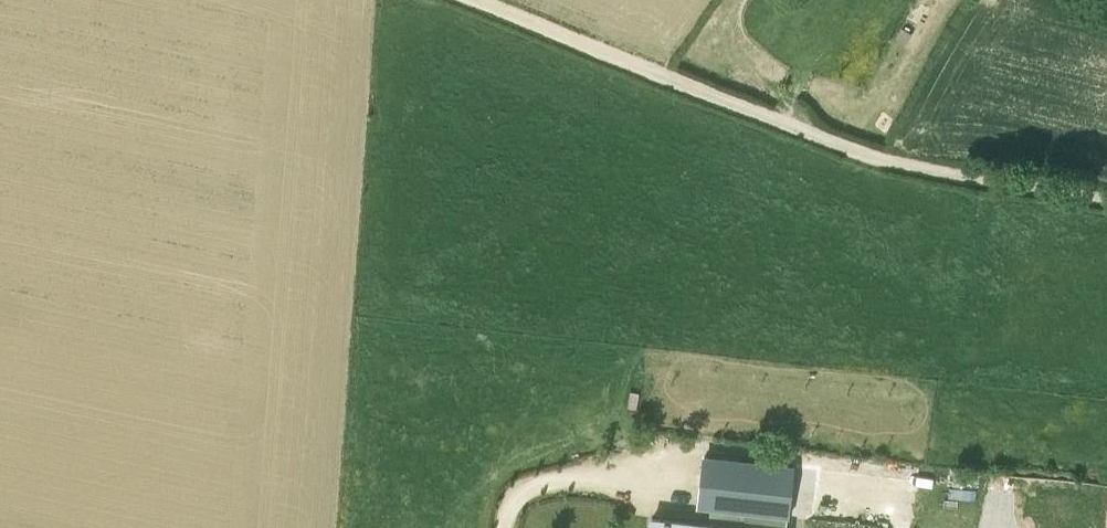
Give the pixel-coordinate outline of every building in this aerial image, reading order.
[(652,522),(654,522),(654,519),(664,520),(663,527),(666,527),(741,527),(743,509),(787,514),(793,465),(704,455),(699,504),(715,506),(713,524),(652,517),(652,522)] [(787,514),(743,509),(741,527),(786,527),(787,514)]
